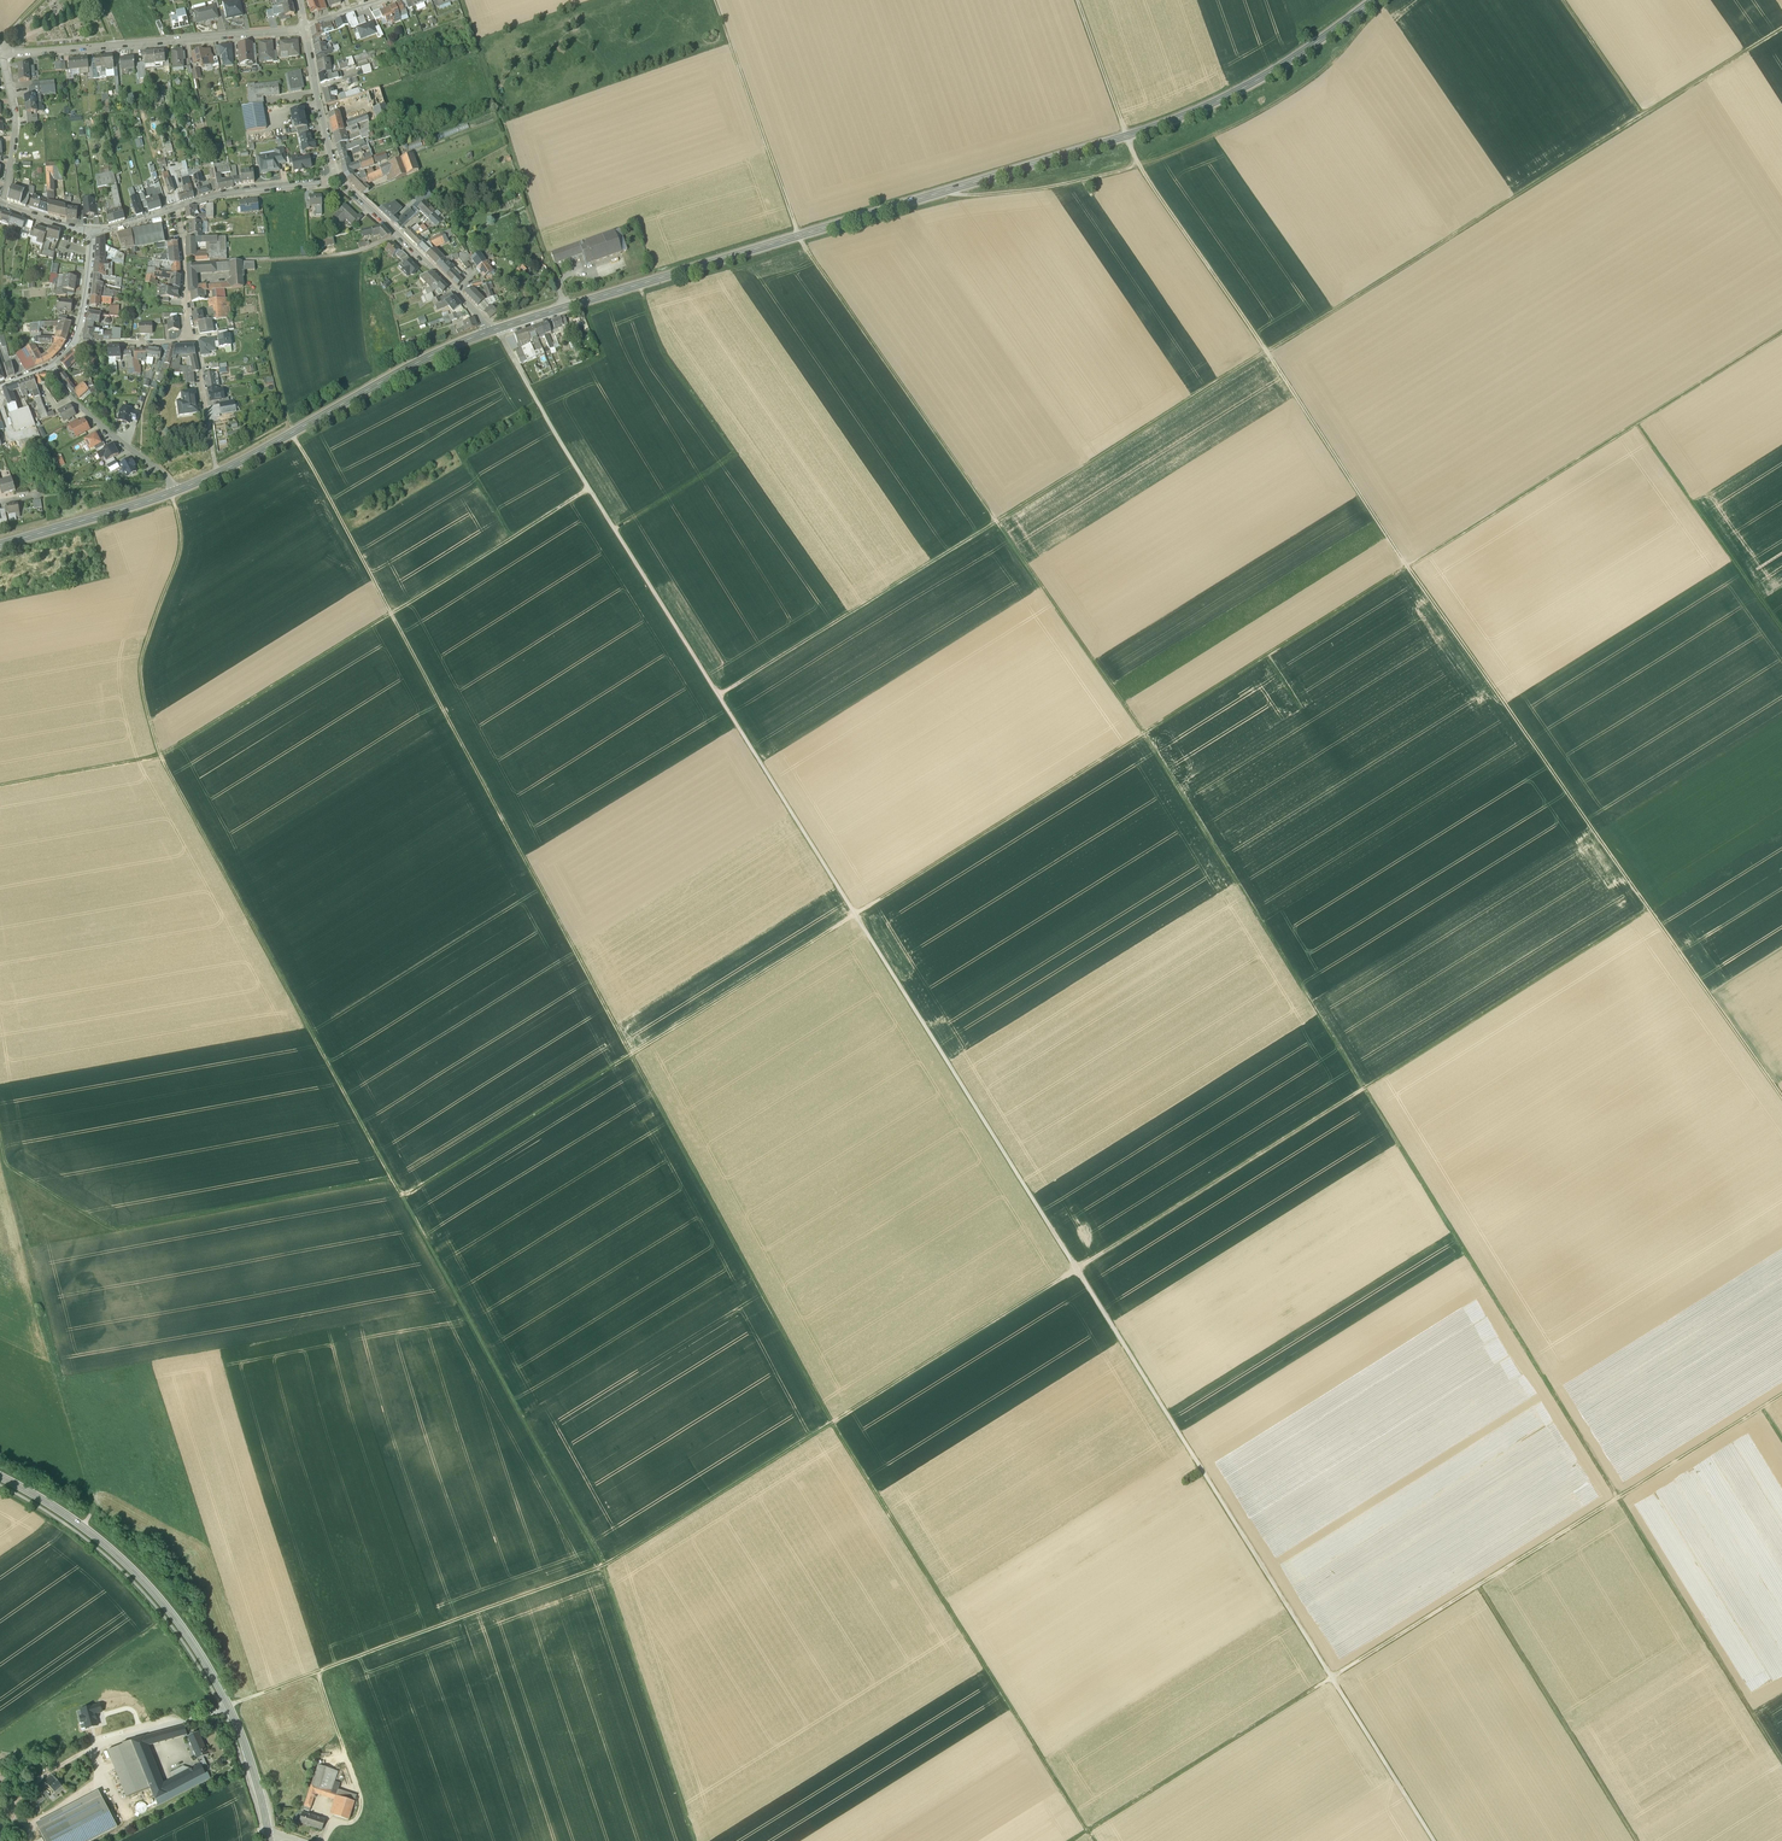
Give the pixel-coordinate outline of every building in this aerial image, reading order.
[(223,3),(226,20),(243,16),(239,0),(237,0),(223,3)] [(277,8),(283,7),(292,5),(291,0),(276,0),(277,8)] [(311,13),(318,11),(318,12),(322,11),(319,4),(321,3),(320,0),(307,0),(311,13)] [(401,2),(389,7),(390,8),(385,10),(384,10),(380,12),(382,18),(383,20),(385,19),(386,23),(391,21),(391,22),(394,21),(394,23),(401,20),(400,18),(408,15),(406,10),(404,11),(401,2)] [(292,5),(283,7),(284,10),(282,10),(283,14),(285,14),(285,17),(290,16),(294,15),(292,5)] [(215,6),(194,11),(197,24),(206,22),(206,21),(213,19),(214,20),(218,19),(216,9),(215,6)] [(279,15),(283,14),(282,10),(284,10),(283,7),(277,8),(273,9),(274,16),(279,15)] [(177,16),(171,17),(174,29),(182,27),(188,25),(185,10),(176,12),(177,16)] [(379,10),(372,13),(372,14),(376,20),(382,18),(380,12),(379,10)] [(347,16),(335,21),(338,29),(349,25),(351,24),(352,29),(359,26),(356,19),(354,13),(347,16)] [(359,26),(366,23),(364,16),(356,19),(359,26)] [(331,22),(319,26),(320,31),(332,27),(331,22)] [(370,23),(357,28),(361,40),(377,34),(375,28),(373,25),(371,26),(370,23)] [(319,26),(311,29),(312,38),(317,36),(321,35),(320,31),(319,26)] [(379,27),(375,28),(377,34),(378,38),(384,37),(379,27)] [(298,41),(280,42),(281,48),(281,52),(289,51),(289,57),(299,56),(298,41)] [(272,42),(259,43),(260,62),(261,62),(261,61),(267,60),(267,61),(273,61),(274,61),(273,55),(273,52),(272,52),(272,48),(273,48),(272,42)] [(252,43),(238,44),(240,62),(247,61),(247,63),(253,63),(253,58),(252,44),(252,43)] [(319,45),(314,46),(316,56),(321,55),(325,54),(327,53),(326,49),(325,44),(319,45)] [(231,45),(220,46),(220,48),(221,55),(222,55),(223,66),(233,66),(231,45)] [(182,50),(172,51),(173,69),(184,68),(182,50)] [(201,51),(192,53),(194,63),(201,61),(202,67),(212,65),(213,65),(212,60),(212,59),(213,59),(213,58),(212,56),(211,55),(209,50),(201,52),(201,51)] [(164,52),(154,53),(155,64),(163,63),(165,63),(165,59),(164,52)] [(154,53),(142,54),(143,60),(144,63),(144,65),(155,64),(154,53)] [(357,62),(371,57),(369,53),(355,57),(357,62)] [(113,57),(104,58),(106,70),(114,69),(113,63),(113,57)] [(104,58),(95,59),(96,63),(96,68),(98,68),(101,68),(102,73),(106,73),(106,70),(104,58)] [(134,59),(129,59),(129,58),(129,59),(121,60),(121,59),(120,59),(121,71),(122,71),(122,70),(134,69),(134,70),(135,70),(134,65),(135,65),(135,64),(134,58),(134,59)] [(87,59),(78,60),(79,70),(83,70),(88,69),(88,64),(87,59)] [(317,62),(319,75),(328,73),(332,72),(329,59),(326,60),(323,60),(317,62)] [(351,59),(337,63),(340,70),(340,71),(354,67),(351,59)] [(78,60),(69,61),(70,71),(79,70),(78,60)] [(98,73),(98,68),(96,68),(96,63),(92,64),(93,77),(93,79),(101,78),(100,73),(98,73)] [(142,71),(140,64),(135,64),(135,65),(134,65),(135,70),(134,70),(134,72),(136,72),(142,71)] [(28,65),(18,66),(19,74),(34,73),(34,67),(29,68),(28,65)] [(370,65),(362,68),(364,75),(372,72),(370,65)] [(106,78),(114,77),(114,71),(114,69),(106,70),(106,73),(106,78)] [(196,70),(191,71),(193,80),(201,79),(200,75),(197,76),(196,70)] [(300,71),(288,74),(291,90),(304,88),(300,71)] [(34,73),(19,74),(20,82),(30,81),(29,78),(35,78),(34,73)] [(319,75),(321,83),(330,81),(329,78),(328,73),(319,75)] [(351,85),(360,82),(358,77),(349,80),(351,85)] [(255,84),(248,85),(250,107),(263,105),(264,105),(263,96),(256,97),(255,86),(255,84)] [(278,84),(269,85),(270,96),(279,95),(278,84)] [(32,87),(29,88),(30,95),(40,94),(55,93),(55,85),(32,87)] [(255,86),(256,97),(263,96),(270,96),(269,85),(255,86)] [(346,100),(357,97),(361,95),(359,90),(355,91),(344,95),(345,97),(346,100)] [(332,91),(328,92),(328,91),(327,92),(323,93),(326,106),(335,103),(335,100),(332,91)] [(35,97),(25,98),(26,106),(36,105),(41,104),(41,99),(35,100),(35,97)] [(385,104),(372,108),(376,122),(390,117),(385,104)] [(36,105),(26,106),(27,114),(37,113),(36,105)] [(267,129),(263,105),(250,107),(243,108),(247,132),(267,129)] [(303,110),(291,112),(295,129),(297,129),(307,127),(306,121),(303,110)] [(333,135),(343,131),(344,131),(342,123),(339,112),(328,115),(333,135)] [(342,123),(344,131),(350,127),(355,125),(366,120),(368,119),(367,114),(345,122),(346,123),(344,124),(344,123),(342,123)] [(36,116),(27,117),(28,125),(37,124),(36,116)] [(346,139),(347,142),(358,138),(359,140),(371,135),(367,125),(366,120),(355,125),(350,127),(344,131),(343,131),(345,135),(349,134),(350,137),(346,139)] [(343,131),(333,135),(336,146),(344,143),(347,142),(346,139),(350,137),(349,134),(345,135),(343,131)] [(284,135),(276,137),(278,143),(286,140),(284,135)] [(309,135),(301,136),(301,137),(302,145),(304,145),(305,150),(316,148),(314,142),(312,142),(310,135),(309,135)] [(135,141),(138,148),(144,146),(142,139),(135,141)] [(343,147),(344,153),(345,153),(358,149),(367,145),(370,144),(368,139),(345,147),(343,147)] [(344,143),(336,146),(339,155),(344,153),(343,147),(345,147),(344,143)] [(283,149),(275,151),(276,154),(277,154),(278,160),(285,159),(283,149)] [(386,160),(387,163),(401,157),(397,149),(372,157),(371,157),(374,164),(386,160)] [(371,157),(372,157),(370,152),(360,156),(362,160),(371,157)] [(344,153),(339,155),(342,168),(348,165),(345,153),(344,153)] [(387,163),(378,166),(380,171),(384,170),(391,167),(396,180),(419,171),(412,153),(401,157),(387,163)] [(276,154),(260,157),(261,165),(260,165),(261,174),(279,171),(278,160),(277,154),(276,154)] [(361,169),(374,164),(371,157),(362,160),(358,162),(361,169)] [(300,159),(292,161),(293,163),(294,169),(299,168),(300,172),(305,171),(305,169),(311,168),(309,159),(304,160),(304,158),(300,159)] [(361,169),(358,162),(356,162),(348,165),(342,168),(345,176),(353,172),(361,169)] [(46,164),(47,182),(52,182),(63,182),(61,163),(46,164)] [(215,168),(216,175),(220,174),(231,172),(229,163),(214,165),(215,168)] [(391,167),(384,170),(388,183),(396,180),(391,167)] [(253,171),(241,172),(241,179),(242,184),(254,182),(253,171)] [(366,176),(368,182),(383,177),(380,171),(374,174),(366,176)] [(165,173),(162,174),(166,186),(169,193),(174,191),(172,184),(171,184),(168,176),(167,172),(165,173)] [(361,185),(369,182),(368,182),(366,176),(365,172),(348,180),(363,195),(362,195),(363,195),(368,191),(361,185)] [(98,189),(102,188),(105,187),(112,186),(117,185),(116,183),(115,177),(113,173),(96,176),(98,189)] [(201,173),(194,175),(197,190),(202,188),(201,183),(200,179),(202,178),(201,173)] [(221,180),(220,174),(216,175),(217,179),(218,189),(234,187),(233,185),(232,180),(232,178),(221,180)] [(184,188),(187,188),(191,186),(191,182),(185,183),(185,181),(186,180),(185,177),(181,178),(184,188)] [(208,181),(209,185),(211,185),(212,191),(218,189),(217,179),(212,180),(208,181)] [(117,185),(112,186),(116,207),(121,206),(117,185)] [(207,186),(205,187),(202,188),(197,190),(199,196),(205,194),(212,191),(211,185),(209,185),(207,186)] [(191,186),(187,188),(187,192),(186,192),(188,199),(194,197),(191,186)] [(428,187),(419,191),(423,202),(424,201),(432,196),(428,189),(428,187)] [(25,192),(12,188),(8,201),(21,205),(23,199),(25,192)] [(419,191),(413,194),(417,203),(413,207),(416,210),(417,208),(423,202),(419,191)] [(130,194),(132,199),(138,197),(139,202),(141,201),(137,192),(133,193),(130,194)] [(48,202),(33,197),(29,208),(48,214),(48,202)] [(138,197),(132,199),(137,216),(143,214),(139,202),(138,197)] [(158,197),(146,200),(148,207),(149,212),(161,208),(158,197)] [(321,197),(309,197),(310,202),(310,207),(315,207),(315,216),(322,216),(322,206),(321,197)] [(53,205),(53,198),(47,198),(48,202),(48,214),(66,219),(66,208),(53,205)] [(92,200),(84,201),(85,211),(86,215),(94,214),(93,207),(92,200)] [(252,201),(240,203),(240,209),(243,208),(244,213),(259,212),(259,208),(258,200),(252,201)] [(423,202),(417,208),(420,211),(428,218),(434,213),(435,211),(424,201),(423,202)] [(394,203),(385,207),(379,210),(395,224),(401,218),(397,214),(402,209),(394,203)] [(349,211),(344,206),(346,205),(345,205),(332,218),(336,221),(338,219),(343,223),(346,220),(352,226),(355,222),(356,221),(355,220),(358,217),(358,216),(350,209),(349,211)] [(116,207),(115,207),(116,211),(107,214),(109,224),(125,220),(122,209),(121,206),(116,207)] [(194,206),(185,208),(186,218),(195,218),(195,215),(194,209),(194,206)] [(401,218),(395,224),(400,229),(418,212),(416,210),(413,207),(401,218)] [(78,209),(66,208),(66,219),(67,219),(67,218),(77,220),(78,209)] [(12,215),(3,213),(0,223),(8,225),(9,224),(12,215)] [(428,218),(430,220),(437,226),(444,223),(443,222),(434,213),(428,218)] [(359,214),(358,216),(358,217),(355,220),(356,221),(355,222),(357,224),(363,218),(359,214)] [(26,220),(12,215),(9,224),(22,229),(23,229),(26,220)] [(33,222),(26,220),(23,229),(22,229),(19,237),(29,239),(30,239),(30,236),(32,228),(33,222)] [(430,220),(427,223),(431,229),(437,226),(430,220)] [(196,222),(190,222),(190,230),(190,232),(190,234),(193,234),(202,234),(202,222),(196,222)] [(431,229),(428,230),(430,234),(446,226),(444,223),(437,226),(431,229)] [(135,248),(160,244),(164,243),(165,243),(162,225),(132,230),(132,232),(135,248)] [(417,226),(411,230),(417,236),(427,231),(423,225),(419,228),(417,226)] [(382,226),(371,228),(373,236),(379,235),(382,239),(391,236),(382,226)] [(44,245),(42,250),(47,251),(51,238),(59,241),(61,231),(49,227),(48,231),(46,237),(44,245)] [(48,231),(36,228),(36,229),(33,237),(33,238),(37,240),(38,240),(37,243),(44,245),(46,237),(48,231)] [(373,236),(371,228),(349,234),(350,241),(354,240),(355,248),(361,246),(361,241),(357,242),(357,241),(357,237),(365,235),(366,238),(373,236)] [(411,230),(410,228),(404,233),(417,246),(423,243),(420,240),(417,236),(411,230)] [(620,229),(614,231),(622,253),(628,251),(620,229)] [(417,236),(420,240),(431,235),(430,234),(428,230),(427,231),(417,236)] [(457,255),(466,252),(451,230),(443,234),(447,242),(452,248),(451,249),(453,252),(454,251),(456,250),(457,255)] [(614,231),(600,236),(608,258),(622,253),(614,231)] [(122,251),(126,250),(135,248),(132,232),(119,234),(120,238),(118,239),(119,240),(122,251)] [(443,234),(428,241),(432,250),(434,249),(433,249),(447,242),(443,234)] [(365,238),(366,238),(365,235),(357,237),(357,241),(361,241),(361,246),(366,244),(365,238)] [(600,236),(551,254),(555,265),(571,259),(572,262),(581,259),(580,256),(582,255),(586,265),(608,258),(600,236)] [(97,242),(96,261),(102,262),(103,252),(106,251),(120,257),(118,264),(123,264),(125,255),(117,252),(117,251),(105,247),(105,238),(105,237),(98,240),(97,242)] [(206,244),(206,253),(207,253),(210,251),(226,250),(226,237),(218,237),(218,243),(206,244)] [(193,238),(186,239),(187,249),(196,248),(196,244),(196,243),(196,238),(193,238)] [(335,245),(333,238),(322,241),(323,247),(324,248),(335,245)] [(323,247),(322,241),(312,243),(314,250),(323,247)] [(423,243),(417,246),(426,255),(432,250),(428,241),(423,243)] [(400,249),(393,242),(384,250),(392,257),(400,249)] [(196,248),(187,249),(187,258),(196,257),(196,254),(196,248)] [(432,250),(426,255),(436,265),(442,261),(443,259),(434,249),(432,250)] [(47,251),(42,250),(40,256),(53,259),(54,253),(47,251)] [(206,253),(196,254),(196,257),(197,261),(227,259),(226,250),(210,251),(207,253),(206,253)] [(463,264),(471,259),(466,252),(457,255),(444,259),(446,261),(448,260),(449,262),(459,259),(463,264)] [(471,259),(477,269),(486,263),(479,253),(471,259)] [(180,264),(179,254),(169,255),(169,257),(169,263),(180,264)] [(411,260),(405,254),(400,259),(404,264),(405,263),(406,263),(409,260),(410,261),(411,260)] [(443,259),(442,261),(448,266),(443,272),(447,276),(455,268),(449,262),(448,260),(446,261),(444,259),(443,259)] [(409,260),(406,263),(405,263),(404,264),(403,265),(403,266),(405,268),(402,271),(403,273),(404,274),(405,275),(407,276),(410,273),(412,275),(414,275),(415,274),(415,272),(418,269),(410,261),(409,260)] [(102,262),(96,261),(95,265),(94,270),(101,271),(101,268),(105,269),(106,263),(102,262)] [(442,261),(436,265),(443,272),(448,266),(442,261)] [(486,263),(477,269),(484,278),(493,272),(495,271),(488,261),(486,263)] [(242,262),(230,263),(231,270),(231,274),(243,273),(242,272),(242,262)] [(253,262),(242,262),(242,272),(255,271),(254,262),(253,262)] [(169,263),(166,263),(166,267),(170,267),(170,269),(173,270),(173,275),(181,276),(180,264),(169,263)] [(230,263),(216,264),(216,271),(231,270),(230,263)] [(216,264),(202,264),(202,272),(216,271),(216,264)] [(198,265),(187,266),(188,280),(196,279),(196,270),(199,270),(198,265)] [(455,267),(455,268),(447,276),(457,286),(462,282),(458,277),(462,273),(455,267)] [(160,270),(160,269),(153,268),(151,268),(151,277),(147,277),(147,283),(158,285),(158,282),(155,281),(156,278),(163,279),(163,274),(160,274),(160,270)] [(442,282),(433,272),(420,277),(431,288),(431,287),(435,285),(437,287),(442,282)] [(243,273),(231,274),(232,283),(232,288),(243,288),(243,273)] [(173,275),(172,275),(168,275),(163,274),(163,279),(170,279),(169,287),(172,288),(179,289),(180,289),(181,276),(173,275)] [(76,278),(65,277),(63,290),(67,291),(74,292),(76,278)] [(196,279),(188,280),(189,293),(191,293),(197,292),(197,288),(196,279)] [(442,282),(437,287),(435,285),(431,287),(431,288),(425,291),(427,296),(429,295),(433,293),(439,289),(443,293),(448,288),(442,282)] [(93,283),(92,298),(97,298),(101,299),(102,287),(102,284),(100,284),(93,283)] [(232,283),(207,285),(207,291),(214,290),(218,290),(223,289),(232,288),(232,283)] [(483,286),(487,298),(490,296),(492,296),(493,295),(491,290),(493,289),(492,284),(483,286)] [(169,287),(161,286),(161,298),(169,299),(178,299),(179,289),(172,288),(169,287)] [(102,287),(101,299),(111,299),(112,299),(113,292),(109,292),(110,290),(105,290),(105,288),(102,287)] [(478,307),(484,300),(485,300),(473,289),(463,292),(478,307)] [(199,296),(191,296),(192,303),(194,302),(199,301),(204,301),(205,301),(205,300),(204,291),(198,292),(199,296)] [(429,295),(427,296),(424,297),(426,303),(432,301),(432,300),(433,300),(429,295)] [(485,300),(484,300),(488,305),(494,301),(492,296),(490,296),(487,298),(485,300)] [(97,298),(92,298),(91,307),(96,308),(97,305),(100,306),(100,304),(101,299),(97,298)] [(434,300),(432,301),(435,306),(445,302),(443,298),(439,299),(438,299),(434,300)] [(454,298),(445,302),(449,307),(453,313),(454,312),(461,306),(462,306),(455,298),(454,298)] [(223,299),(215,299),(215,306),(216,313),(230,312),(230,308),(229,299),(224,299),(223,299)] [(484,300),(478,307),(484,313),(490,307),(488,305),(484,300)] [(73,303),(58,301),(57,306),(59,307),(58,311),(60,313),(61,312),(72,313),(73,303)] [(445,302),(435,306),(433,307),(435,313),(449,307),(445,302)] [(490,307),(484,313),(487,316),(494,309),(497,307),(498,306),(495,304),(492,306),(490,308),(490,307)] [(110,317),(119,318),(119,307),(111,307),(110,317)] [(494,309),(487,316),(490,319),(497,312),(494,309)] [(101,314),(88,312),(87,323),(95,324),(100,325),(100,323),(100,320),(101,316),(101,314)] [(202,312),(192,314),(194,324),(198,323),(204,322),(203,318),(202,312)] [(230,312),(216,313),(216,320),(231,318),(230,312)] [(462,317),(461,312),(455,314),(450,316),(449,316),(450,320),(451,322),(462,317)] [(425,317),(418,320),(420,325),(427,322),(425,317)] [(564,317),(550,322),(552,328),(562,325),(564,331),(565,331),(565,332),(567,332),(566,330),(569,329),(564,317)] [(435,327),(445,323),(443,318),(433,323),(435,327)] [(474,318),(462,323),(466,331),(477,327),(478,327),(474,318)] [(121,319),(112,319),(112,324),(112,329),(121,330),(121,319)] [(179,319),(167,320),(168,331),(179,331),(179,319)] [(204,322),(198,323),(200,334),(211,333),(214,332),(212,320),(209,321),(204,322)] [(95,324),(87,323),(83,340),(112,341),(112,336),(94,334),(95,324)] [(466,331),(462,323),(453,327),(456,335),(458,334),(466,331)] [(547,323),(540,325),(544,335),(549,334),(551,333),(551,332),(547,323)] [(67,324),(60,324),(59,329),(56,340),(59,341),(66,342),(68,337),(72,324),(67,324)] [(36,325),(25,326),(26,343),(35,342),(35,340),(36,330),(36,325)] [(152,335),(152,325),(140,325),(140,335),(152,335)] [(540,325),(534,328),(538,338),(544,335),(540,325)] [(534,328),(529,330),(533,340),(538,338),(534,328)] [(112,336),(112,341),(120,341),(121,330),(112,329),(112,336)] [(525,331),(515,335),(518,344),(529,340),(525,331)] [(552,342),(549,334),(544,335),(550,350),(555,348),(552,342)] [(231,335),(230,335),(228,336),(218,337),(219,343),(220,348),(225,347),(225,349),(232,348),(231,342),(232,342),(231,335)] [(408,340),(410,348),(418,346),(415,338),(408,340)] [(521,365),(545,354),(538,338),(533,340),(530,341),(529,340),(518,344),(520,349),(515,351),(521,365)] [(214,339),(200,341),(202,356),(209,355),(209,352),(216,351),(216,349),(220,348),(219,343),(215,344),(214,339)] [(56,347),(55,347),(60,352),(65,344),(66,342),(59,341),(56,347)] [(33,346),(17,355),(26,371),(43,365),(41,360),(41,359),(36,351),(33,346)] [(164,364),(164,365),(170,366),(176,346),(169,347),(164,364)] [(193,371),(194,373),(199,372),(194,346),(176,346),(170,366),(168,373),(183,375),(186,376),(188,372),(193,371)] [(55,347),(48,356),(52,360),(60,352),(55,347)] [(119,347),(108,348),(109,359),(112,359),(116,359),(116,362),(121,362),(121,359),(119,347)] [(162,350),(152,348),(151,357),(161,359),(162,350)] [(60,364),(67,371),(81,358),(77,349),(74,350),(60,364)] [(146,350),(134,350),(135,360),(135,362),(145,362),(146,352),(146,350)] [(48,356),(41,360),(43,365),(48,363),(52,360),(48,356)] [(82,361),(85,370),(97,366),(94,357),(82,361)] [(164,365),(164,364),(159,363),(157,369),(155,373),(157,374),(161,375),(164,365)] [(3,367),(7,380),(13,377),(10,365),(3,367)] [(85,370),(81,372),(83,377),(99,372),(97,366),(85,370)] [(186,376),(183,375),(183,381),(185,380),(186,384),(195,384),(194,373),(193,371),(188,372),(186,376)] [(76,390),(64,374),(59,377),(60,379),(72,394),(78,401),(79,400),(89,392),(82,384),(76,390)] [(161,375),(157,374),(153,385),(158,387),(165,377),(161,375)] [(213,374),(205,375),(208,389),(218,388),(219,387),(218,381),(215,382),(213,374)] [(41,375),(34,378),(37,387),(45,384),(44,381),(50,380),(48,376),(41,375)] [(93,378),(82,384),(89,392),(97,386),(103,384),(100,375),(93,378)] [(33,378),(17,384),(20,391),(24,398),(32,395),(34,400),(41,398),(33,378)] [(17,384),(10,387),(12,394),(17,392),(20,391),(17,384)] [(10,387),(3,390),(8,407),(15,405),(16,404),(12,394),(10,387)] [(218,388),(208,389),(210,398),(211,398),(212,402),(219,401),(224,400),(224,399),(223,390),(218,391),(218,388)] [(67,397),(62,392),(58,395),(64,401),(67,397)] [(195,397),(182,399),(183,402),(177,402),(178,408),(180,408),(181,416),(198,414),(197,407),(196,407),(195,397)] [(43,405),(41,398),(34,400),(37,408),(43,405)] [(229,403),(220,405),(222,415),(236,413),(234,402),(229,403)] [(15,405),(8,407),(7,407),(10,415),(17,412),(15,405)] [(47,415),(43,405),(37,408),(41,418),(47,415)] [(75,416),(70,407),(59,413),(60,416),(59,419),(69,421),(70,419),(75,416)] [(133,412),(122,408),(119,418),(120,419),(119,422),(129,425),(131,421),(133,412)] [(17,412),(10,415),(15,430),(34,424),(29,409),(17,412)] [(140,414),(133,412),(131,421),(138,423),(140,414)] [(47,415),(41,418),(42,422),(55,417),(52,413),(47,415)] [(76,421),(67,426),(71,432),(73,431),(71,428),(78,424),(76,421)] [(84,421),(80,424),(80,423),(78,424),(71,428),(73,431),(74,433),(77,432),(79,436),(89,431),(84,421)] [(101,444),(96,435),(85,441),(90,450),(101,444)] [(94,448),(96,452),(105,446),(103,443),(94,448)] [(97,455),(100,461),(104,459),(106,462),(114,458),(119,455),(114,446),(105,450),(97,455)] [(56,459),(60,468),(66,466),(62,457),(56,459)] [(131,460),(127,462),(125,461),(124,462),(123,464),(120,466),(122,470),(121,471),(120,472),(121,474),(122,474),(124,473),(127,478),(137,472),(134,468),(135,467),(131,460)] [(119,468),(115,462),(108,465),(112,472),(119,468)] [(0,482),(0,483),(4,494),(15,491),(12,479),(0,482)] [(41,500),(33,501),(34,509),(42,508),(41,500)] [(18,503),(7,505),(8,514),(15,513),(19,513),(18,503)] [(84,1723),(86,1729),(98,1726),(94,1714),(102,1712),(99,1705),(81,1710),(83,1717),(80,1717),(82,1723),(84,1723)] [(184,1726),(162,1732),(165,1741),(186,1735),(187,1734),(184,1726)] [(209,1755),(199,1732),(187,1737),(198,1760),(209,1755)] [(157,1734),(144,1737),(147,1746),(159,1742),(157,1734)] [(147,1746),(144,1737),(123,1743),(123,1744),(130,1763),(139,1760),(150,1787),(155,1800),(166,1794),(162,1784),(147,1746)] [(130,1763),(123,1744),(108,1751),(128,1797),(150,1787),(139,1760),(130,1763)] [(0,1753),(0,1763),(2,1765),(9,1759),(3,1751),(0,1753)] [(313,1768),(314,1765),(313,1762),(311,1760),(307,1759),(304,1760),(302,1762),(301,1765),(302,1769),(304,1771),(308,1772),(311,1771),(313,1768)] [(173,1779),(162,1784),(166,1794),(205,1774),(201,1764),(191,1769),(173,1779)] [(338,1771),(318,1765),(312,1785),(318,1787),(331,1791),(335,1780),(338,1771)] [(170,1773),(173,1779),(191,1769),(184,1766),(170,1773)] [(166,1794),(155,1800),(158,1806),(208,1780),(205,1774),(166,1794)] [(62,1786),(52,1775),(45,1781),(54,1792),(62,1786)] [(335,1780),(331,1791),(355,1799),(357,1794),(339,1788),(341,1782),(335,1780)] [(309,1815),(316,1793),(318,1787),(312,1785),(302,1812),(309,1815)] [(65,1789),(62,1786),(54,1792),(55,1793),(57,1795),(65,1789)] [(349,1818),(355,1799),(331,1791),(318,1787),(316,1793),(319,1794),(334,1799),(330,1811),(349,1818)] [(44,1789),(30,1801),(36,1809),(51,1796),(44,1789)] [(57,1795),(55,1793),(50,1797),(53,1801),(59,1797),(57,1795)] [(39,1830),(45,1840),(88,1840),(117,1826),(102,1797),(39,1830)] [(145,1811),(146,1808),(145,1805),(143,1803),(140,1802),(137,1803),(135,1805),(135,1808),(135,1811),(137,1813),(140,1814),(143,1813),(145,1811)] [(309,1815),(302,1812),(299,1823),(308,1826),(311,1815),(309,1815)] [(324,1820),(311,1815),(308,1826),(321,1830),(324,1820)]
